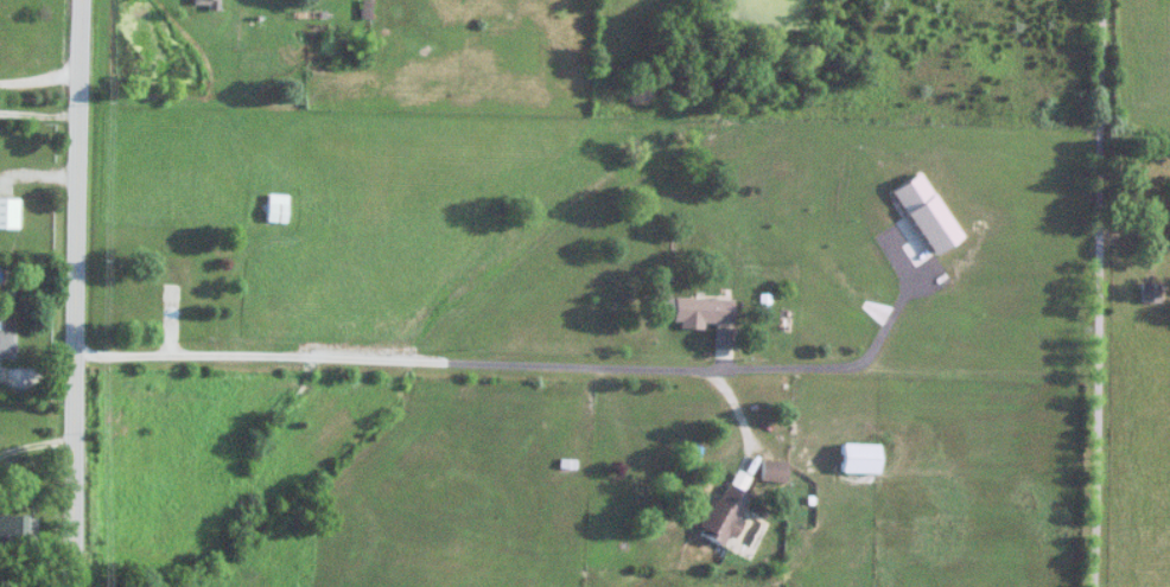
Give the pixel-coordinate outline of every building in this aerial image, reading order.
[(17,228),(17,198),(0,198),(0,228),(17,228)] [(285,204),(266,203),(265,222),(284,223),(285,204)] [(1159,302),(1159,282),(1140,282),(1140,302),(1159,302)] [(702,322),(731,322),(731,297),(672,297),(672,326),(702,326),(702,322)] [(839,472),(876,472),(876,444),(839,444),(839,472)] [(760,480),(785,480),(785,460),(760,460),(760,480)] [(696,531),(724,546),(750,495),(722,480),(696,531)] [(31,544),(31,515),(0,515),(0,544),(31,544)]
